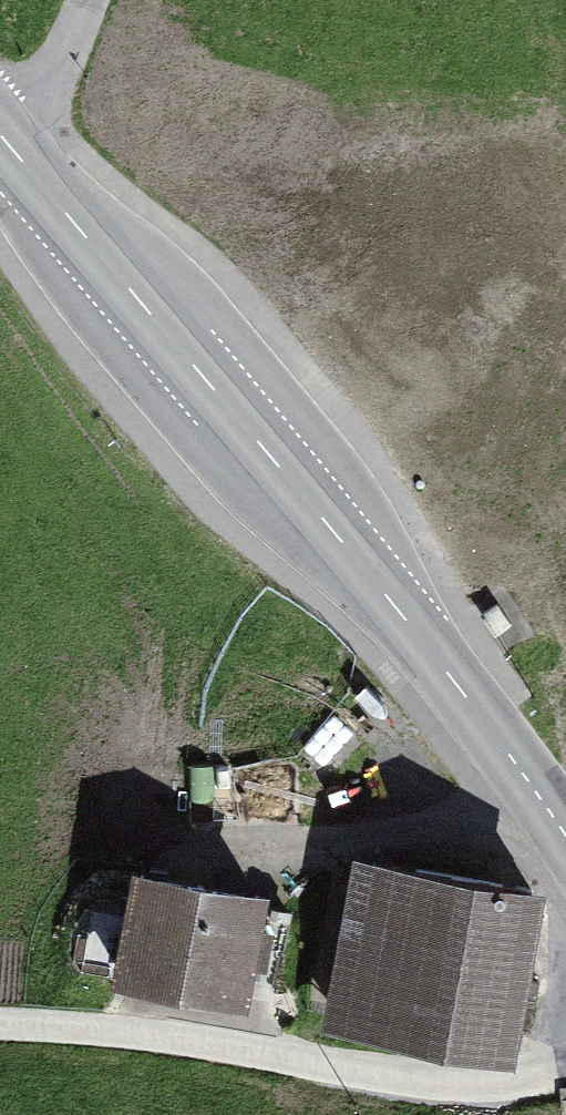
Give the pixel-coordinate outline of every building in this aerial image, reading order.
[(546,885),(354,850),(322,1027),(517,1063),(546,885)] [(270,886),(133,861),(112,983),(248,1006),(250,999),(275,1004),(294,909),(267,903),(270,886)]
